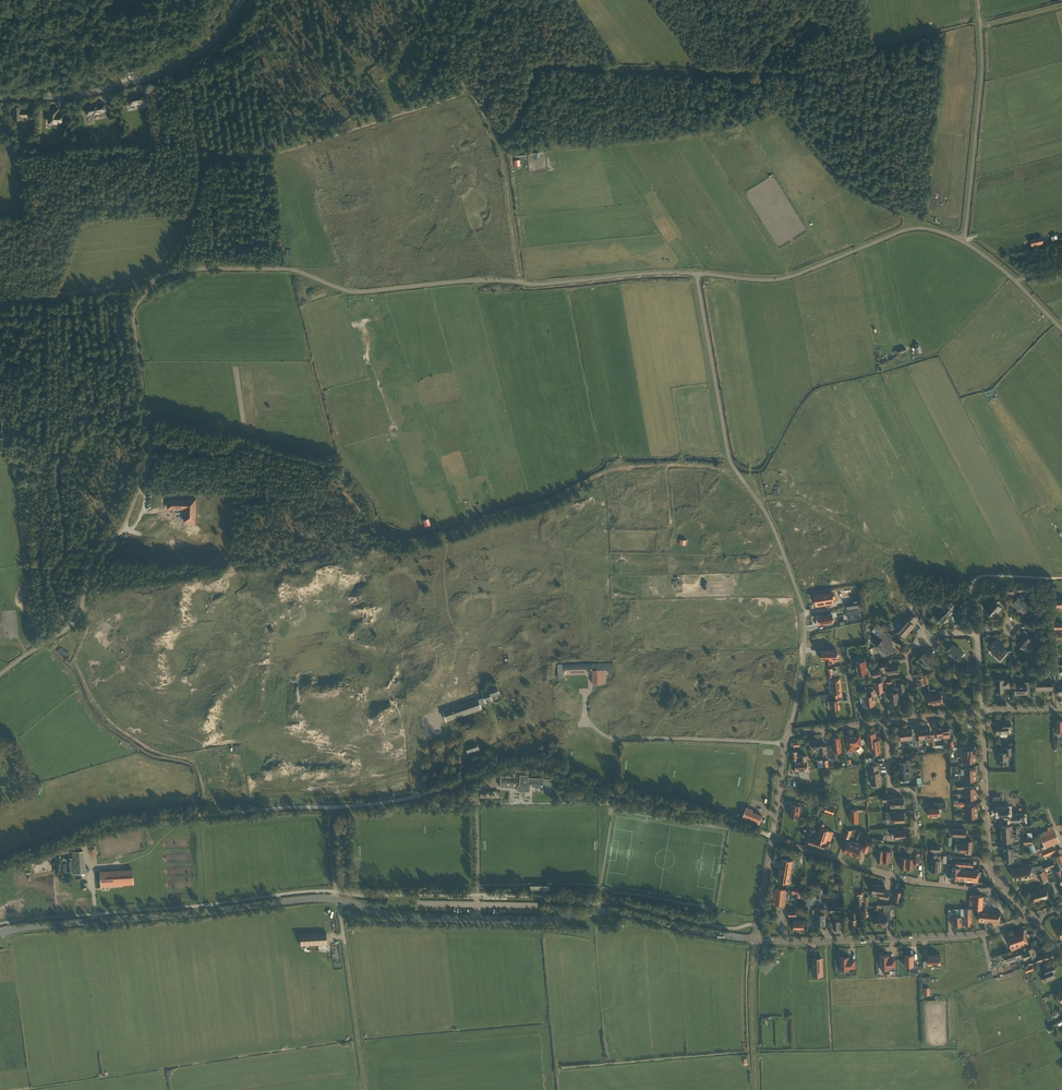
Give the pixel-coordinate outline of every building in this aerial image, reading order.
[(129,104),(145,101),(143,92),(128,96),(129,104)] [(102,103),(98,104),(98,103),(92,104),(92,105),(85,107),(87,114),(93,113),(94,114),(100,113),(100,112),(106,110),(104,105),(102,106),(102,103)] [(22,111),(22,106),(13,106),(13,118),(22,117),(22,116),(27,116),(27,110),(22,111)] [(49,108),(49,117),(51,117),(50,123),(57,123),(57,122),(61,122),(62,114),(58,114),(58,110),(55,110),(55,109),(49,108)] [(1042,237),(1030,240),(1032,246),(1044,243),(1042,237)] [(196,499),(185,498),(185,500),(168,499),(168,508),(173,508),(185,508),(184,521),(195,521),(196,499)] [(1023,585),(1006,589),(1007,594),(1008,596),(1014,595),(1014,592),(1027,590),(1026,587),(1023,587),(1023,586),(1023,585)] [(832,592),(818,595),(820,605),(834,602),(832,592)] [(1023,612),(1029,605),(1023,600),(1025,597),(1022,595),(1020,598),(1019,596),(1013,603),(1018,608),(1017,610),(1018,612),(1020,610),(1023,612)] [(999,611),(1002,608),(998,604),(1000,601),(995,597),(990,603),(991,604),(986,610),(993,616),(998,611),(999,611)] [(943,608),(935,616),(942,623),(953,612),(951,611),(955,607),(954,606),(956,605),(950,599),(948,601),(947,600),(941,606),(943,608)] [(847,603),(848,609),(862,606),(860,600),(847,603)] [(848,619),(860,617),(859,609),(847,611),(848,619)] [(899,622),(895,627),(898,630),(898,631),(904,636),(914,626),(912,624),(914,621),(917,618),(911,613),(909,616),(906,619),(907,620),(903,625),(899,622)] [(832,614),(818,617),(820,624),(825,623),(826,625),(832,624),(832,622),(834,622),(832,614)] [(878,624),(874,628),(878,632),(876,634),(878,636),(883,640),(877,647),(886,655),(893,647),(888,643),(891,639),(885,634),(882,631),(884,629),(878,624)] [(1038,641),(1034,638),(1030,635),(1028,637),(1024,634),(1017,643),(1023,649),(1024,649),(1026,651),(1031,645),(1029,643),(1029,642),(1030,643),(1032,641),(1033,641),(1033,648),(1038,648),(1038,641)] [(996,639),(990,646),(994,649),(991,652),(1000,660),(1008,651),(1004,648),(1005,647),(996,639)] [(959,655),(962,651),(959,648),(958,649),(953,644),(947,650),(955,658),(955,659),(958,662),(962,658),(959,655)] [(837,650),(822,650),(822,659),(826,659),(826,662),(833,662),(833,659),(837,659),(837,650)] [(928,670),(935,663),(925,653),(918,660),(921,664),(924,667),(924,666),(928,670)] [(860,661),(854,662),(856,669),(857,668),(858,674),(867,672),(865,661),(865,659),(859,660),(860,661)] [(888,674),(899,673),(898,663),(887,665),(887,661),(881,662),(882,669),(887,668),(888,674)] [(613,673),(612,663),(557,665),(558,679),(562,678),(562,669),(585,668),(592,676),(592,684),(605,683),(604,668),(608,668),(608,673),(613,673)] [(964,674),(963,667),(954,669),(955,676),(964,674)] [(833,668),(828,669),(828,670),(829,679),(832,679),(833,693),(829,694),(830,698),(830,701),(831,701),(832,709),(840,708),(840,704),(839,700),(843,700),(842,696),(840,678),(837,678),(836,669),(833,670),(833,668)] [(884,680),(884,687),(889,687),(889,683),(892,683),(891,679),(884,680)] [(1003,688),(1010,688),(1010,680),(1003,681),(1003,679),(994,680),(995,692),(1004,692),(1003,688)] [(1052,680),(1044,681),(1044,690),(1052,690),(1052,680)] [(1044,690),(1044,681),(1036,681),(1036,690),(1044,690)] [(1029,688),(1030,688),(1030,682),(1025,682),(1025,685),(1015,685),(1015,694),(1027,693),(1027,692),(1029,692),(1029,688)] [(898,693),(905,692),(904,683),(899,684),(899,687),(894,688),(895,693),(890,693),(891,703),(899,702),(898,693)] [(873,686),(865,687),(866,696),(867,706),(874,705),(874,703),(875,702),(874,690),(873,686)] [(492,701),(491,697),(499,694),(497,687),(482,692),(483,697),(478,698),(457,705),(457,704),(455,705),(455,706),(442,711),(446,721),(482,709),(480,704),(485,703),(492,701)] [(930,693),(927,693),(929,704),(932,703),(933,705),(943,704),(941,691),(935,692),(935,689),(929,690),(930,693)] [(1008,727),(1011,727),(1011,721),(1002,721),(1003,725),(996,725),(996,734),(1001,734),(1001,733),(1009,733),(1008,727)] [(937,732),(935,733),(935,737),(943,736),(944,736),(943,732),(943,726),(937,727),(937,732)] [(934,735),(931,735),(930,727),(924,728),(925,738),(925,742),(931,741),(931,746),(935,746),(934,735)] [(912,729),(906,729),(907,739),(907,743),(913,743),(913,747),(917,747),(920,746),(919,740),(916,740),(916,738),(913,738),(912,729)] [(872,753),(881,752),(879,740),(876,740),(875,733),(867,734),(868,746),(871,746),(872,753)] [(860,735),(846,736),(848,751),(856,750),(856,749),(857,749),(857,748),(858,748),(859,747),(860,746),(860,745),(861,745),(860,735)] [(842,751),(840,737),(832,738),(833,745),(829,746),(831,759),(837,758),(836,752),(842,751)] [(820,754),(828,753),(827,745),(823,746),(823,739),(819,740),(819,741),(812,742),(813,749),(819,748),(820,754)] [(467,747),(469,752),(480,748),(478,742),(467,747)] [(967,747),(959,748),(960,757),(964,756),(965,756),(970,756),(969,750),(969,747),(967,747)] [(1005,748),(1005,750),(1006,752),(997,753),(997,757),(999,757),(999,764),(1008,764),(1008,755),(1012,755),(1011,747),(1005,748)] [(807,756),(799,756),(799,759),(798,759),(795,759),(796,770),(796,774),(803,774),(803,770),(808,769),(807,761),(807,756)] [(902,763),(899,763),(900,779),(909,779),(908,763),(902,763)] [(881,784),(881,775),(880,775),(880,772),(878,772),(878,765),(870,766),(871,785),(881,784)] [(500,776),(500,782),(500,787),(517,788),(517,791),(521,791),(521,793),(522,795),(524,795),(525,794),(525,791),(529,791),(529,786),(542,787),(542,792),(550,792),(551,779),(528,777),(528,771),(515,770),(514,776),(500,776)] [(904,807),(903,798),(891,799),(891,795),(882,796),(883,801),(891,800),(891,808),(904,807)] [(790,817),(798,818),(800,806),(805,807),(805,803),(798,802),(797,805),(791,804),(790,812),(791,812),(790,817)] [(929,816),(939,815),(939,808),(941,808),(941,803),(934,803),(935,808),(928,808),(929,816)] [(753,809),(747,808),(743,818),(759,824),(762,815),(752,811),(753,809)] [(1009,808),(998,808),(998,817),(1010,817),(1010,822),(1025,821),(1025,814),(1010,815),(1009,808)] [(858,810),(850,810),(851,821),(858,821),(858,810)] [(897,811),(890,812),(886,812),(886,819),(890,819),(891,824),(895,824),(895,822),(905,822),(904,814),(897,815),(897,811)] [(831,841),(834,832),(823,828),(825,824),(820,823),(819,827),(816,839),(817,840),(815,846),(824,849),(827,840),(831,841)] [(1001,834),(1017,833),(1017,830),(1012,830),(1012,826),(1001,826),(1001,834)] [(1049,829),(1039,833),(1045,848),(1053,845),(1055,844),(1056,844),(1056,842),(1059,840),(1053,826),(1048,827),(1049,829)] [(898,827),(891,828),(892,834),(895,834),(896,838),(906,838),(905,831),(898,831),(898,827)] [(954,829),(953,836),(966,837),(966,830),(954,829)] [(1017,837),(1017,833),(1001,834),(1001,842),(1013,841),(1013,837),(1017,837)] [(817,840),(816,839),(810,837),(808,844),(815,846),(817,840)] [(847,842),(844,853),(851,855),(855,843),(851,841),(851,843),(847,842)] [(955,844),(955,851),(959,851),(965,852),(971,852),(972,841),(966,841),(966,846),(960,845),(955,844)] [(859,844),(855,843),(851,855),(858,857),(861,847),(858,846),(859,844)] [(1037,852),(1033,843),(1029,845),(1032,854),(1037,852)] [(939,851),(940,846),(932,845),(931,850),(933,850),(932,855),(932,860),(931,871),(939,872),(940,860),(936,860),(937,855),(936,855),(936,851),(939,851)] [(1004,849),(1004,856),(1018,855),(1018,845),(1011,846),(1011,849),(1004,849)] [(1054,846),(1053,846),(1045,850),(1044,846),(1041,847),(1043,850),(1042,851),(1044,857),(1048,855),(1056,851),(1054,846)] [(1061,848),(1057,850),(1059,855),(1052,857),(1054,863),(1057,862),(1060,868),(1058,869),(1059,870),(1055,871),(1061,885),(1061,851),(1061,848)] [(74,873),(86,872),(85,850),(73,850),(74,873)] [(883,862),(884,851),(878,850),(878,851),(876,850),(875,854),(878,854),(877,862),(883,862)] [(884,851),(883,862),(889,863),(890,855),(892,856),(892,852),(890,852),(890,851),(884,851)] [(908,858),(907,869),(913,870),(913,863),(914,863),(914,864),(919,864),(919,863),(919,857),(919,853),(914,853),(914,859),(912,858),(912,854),(908,854),(908,858)] [(1018,855),(1004,856),(1004,861),(1012,861),(1012,864),(1019,864),(1018,855)] [(899,857),(899,861),(901,862),(901,869),(907,869),(908,858),(902,858),(899,857)] [(791,869),(789,869),(790,861),(792,861),(782,859),(780,868),(791,869)] [(973,867),(973,863),(956,861),(955,867),(952,867),(951,878),(959,879),(959,881),(978,882),(979,869),(973,869),(973,867)] [(1055,865),(1054,862),(1044,867),(1045,871),(1048,870),(1047,868),(1055,865)] [(1022,880),(1034,878),(1033,873),(1032,867),(1032,866),(1012,869),(1014,879),(1020,878),(1022,880)] [(788,875),(789,869),(791,870),(791,869),(780,868),(778,881),(789,882),(790,876),(788,875)] [(134,884),(132,869),(100,871),(101,886),(134,884)] [(1045,872),(1045,871),(1038,874),(1041,883),(1048,880),(1046,874),(1045,872)] [(883,891),(884,885),(880,885),(880,886),(873,884),(872,893),(880,894),(880,898),(888,899),(889,892),(883,891)] [(1037,902),(1050,899),(1047,887),(1035,890),(1035,892),(1031,893),(1033,902),(1037,901),(1037,902)] [(771,895),(771,902),(773,902),(773,905),(785,906),(787,890),(775,888),(774,895),(771,895)] [(983,896),(974,895),(970,895),(969,905),(974,905),(973,909),(979,909),(978,921),(1000,923),(1001,911),(985,910),(982,909),(983,896)] [(840,929),(840,921),(840,918),(842,918),(842,904),(830,905),(830,912),(833,912),(833,929),(840,929)] [(884,917),(876,917),(876,925),(887,925),(887,917),(891,917),(890,908),(890,905),(883,906),(884,917)] [(828,916),(828,909),(827,909),(824,909),(824,908),(821,908),(821,909),(813,909),(812,910),(813,915),(813,925),(825,924),(825,916),(828,916)] [(954,925),(954,926),(961,925),(965,925),(972,925),(971,908),(964,908),(965,917),(951,917),(952,925),(954,925)] [(804,930),(804,920),(793,920),(793,930),(804,930)] [(1006,955),(1004,955),(1006,962),(1008,962),(1016,959),(1016,957),(1021,956),(1022,956),(1021,954),(1023,954),(1023,955),(1024,959),(1029,958),(1037,956),(1034,949),(1033,949),(1032,947),(1027,949),(1026,945),(1029,944),(1024,930),(1006,936),(1011,950),(1021,947),(1022,950),(1014,953),(1014,952),(1006,955)] [(326,932),(300,933),(301,945),(327,944),(326,932)] [(1030,961),(1027,962),(1028,965),(1031,964),(1040,961),(1046,959),(1046,960),(1053,957),(1052,952),(1049,953),(1047,947),(1046,944),(1040,946),(1041,950),(1043,955),(1038,957),(1039,958),(1030,961)] [(935,955),(928,956),(928,965),(941,964),(940,954),(935,954),(935,955)] [(913,955),(905,955),(906,966),(910,966),(910,972),(914,972),(914,976),(919,976),(918,965),(913,966),(913,955)] [(889,956),(881,956),(881,968),(881,970),(885,970),(885,968),(888,968),(888,970),(896,970),(895,959),(891,959),(889,960),(889,956)] [(849,957),(840,957),(841,969),(849,969),(849,968),(855,968),(855,960),(851,960),(851,961),(849,961),(849,957)] [(822,958),(813,958),(813,972),(813,976),(823,975),(823,972),(822,958)] [(1055,968),(1053,964),(1044,968),(1045,972),(1041,974),(1044,981),(1055,977),(1052,969),(1055,968)]
